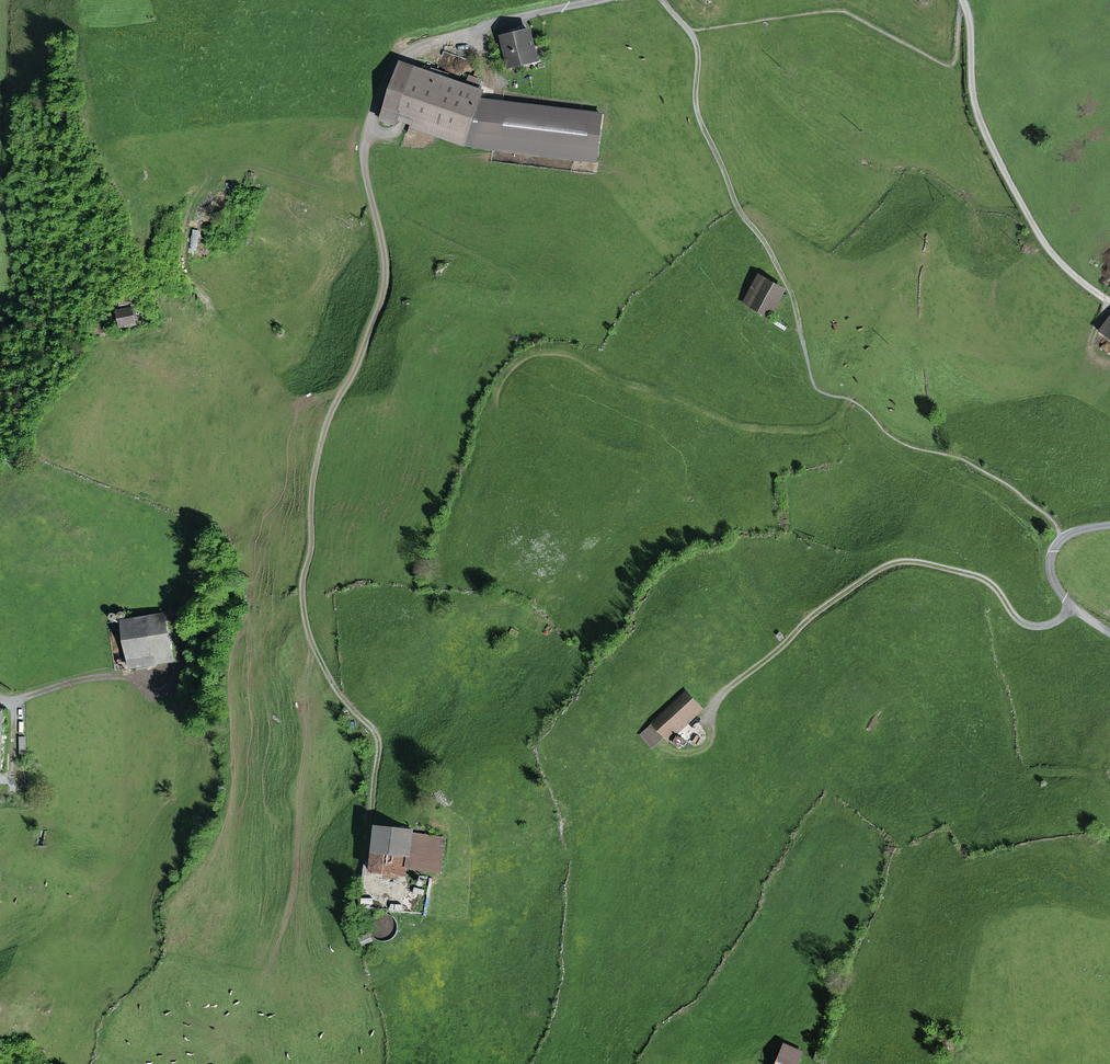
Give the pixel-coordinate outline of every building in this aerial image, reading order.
[(543,43),(533,46),(530,31),(503,37),(506,50),(501,51),(503,61),(508,60),(509,63),(514,62),(531,58),(536,57),(536,59),(546,57),(543,43)] [(397,122),(399,117),(465,139),(479,99),(483,88),(470,84),(467,91),(401,69),(383,121),(393,125),(397,122)] [(465,139),(492,150),(498,102),(479,99),(465,139)] [(498,102),(492,150),(595,163),(601,114),(498,102)] [(759,276),(744,302),(767,315),(782,289),(759,276)] [(118,311),(121,328),(136,325),(133,308),(118,311)] [(1109,336),(1109,318),(1101,329),(1109,336)] [(120,613),(120,616),(121,619),(124,619),(127,618),(128,615),(126,612),(123,611),(120,613)] [(112,614),(111,617),(112,620),(115,621),(118,620),(119,617),(118,614),(115,613),(112,614)] [(124,621),(131,668),(173,661),(165,614),(124,621)] [(687,692),(641,735),(653,749),(699,706),(687,692)] [(674,741),(675,745),(678,747),(682,746),(684,743),(683,739),(680,737),(677,738),(674,741)] [(412,833),(412,831),(377,827),(371,871),(398,874),(404,874),(405,868),(407,855),(409,855),(412,833)] [(405,868),(439,872),(444,837),(412,833),(409,855),(407,855),(405,868)] [(374,876),(398,879),(398,874),(371,871),(374,876)] [(408,912),(424,912),(425,897),(409,896),(408,912)] [(778,1063),(798,1063),(802,1053),(785,1046),(778,1063)]
